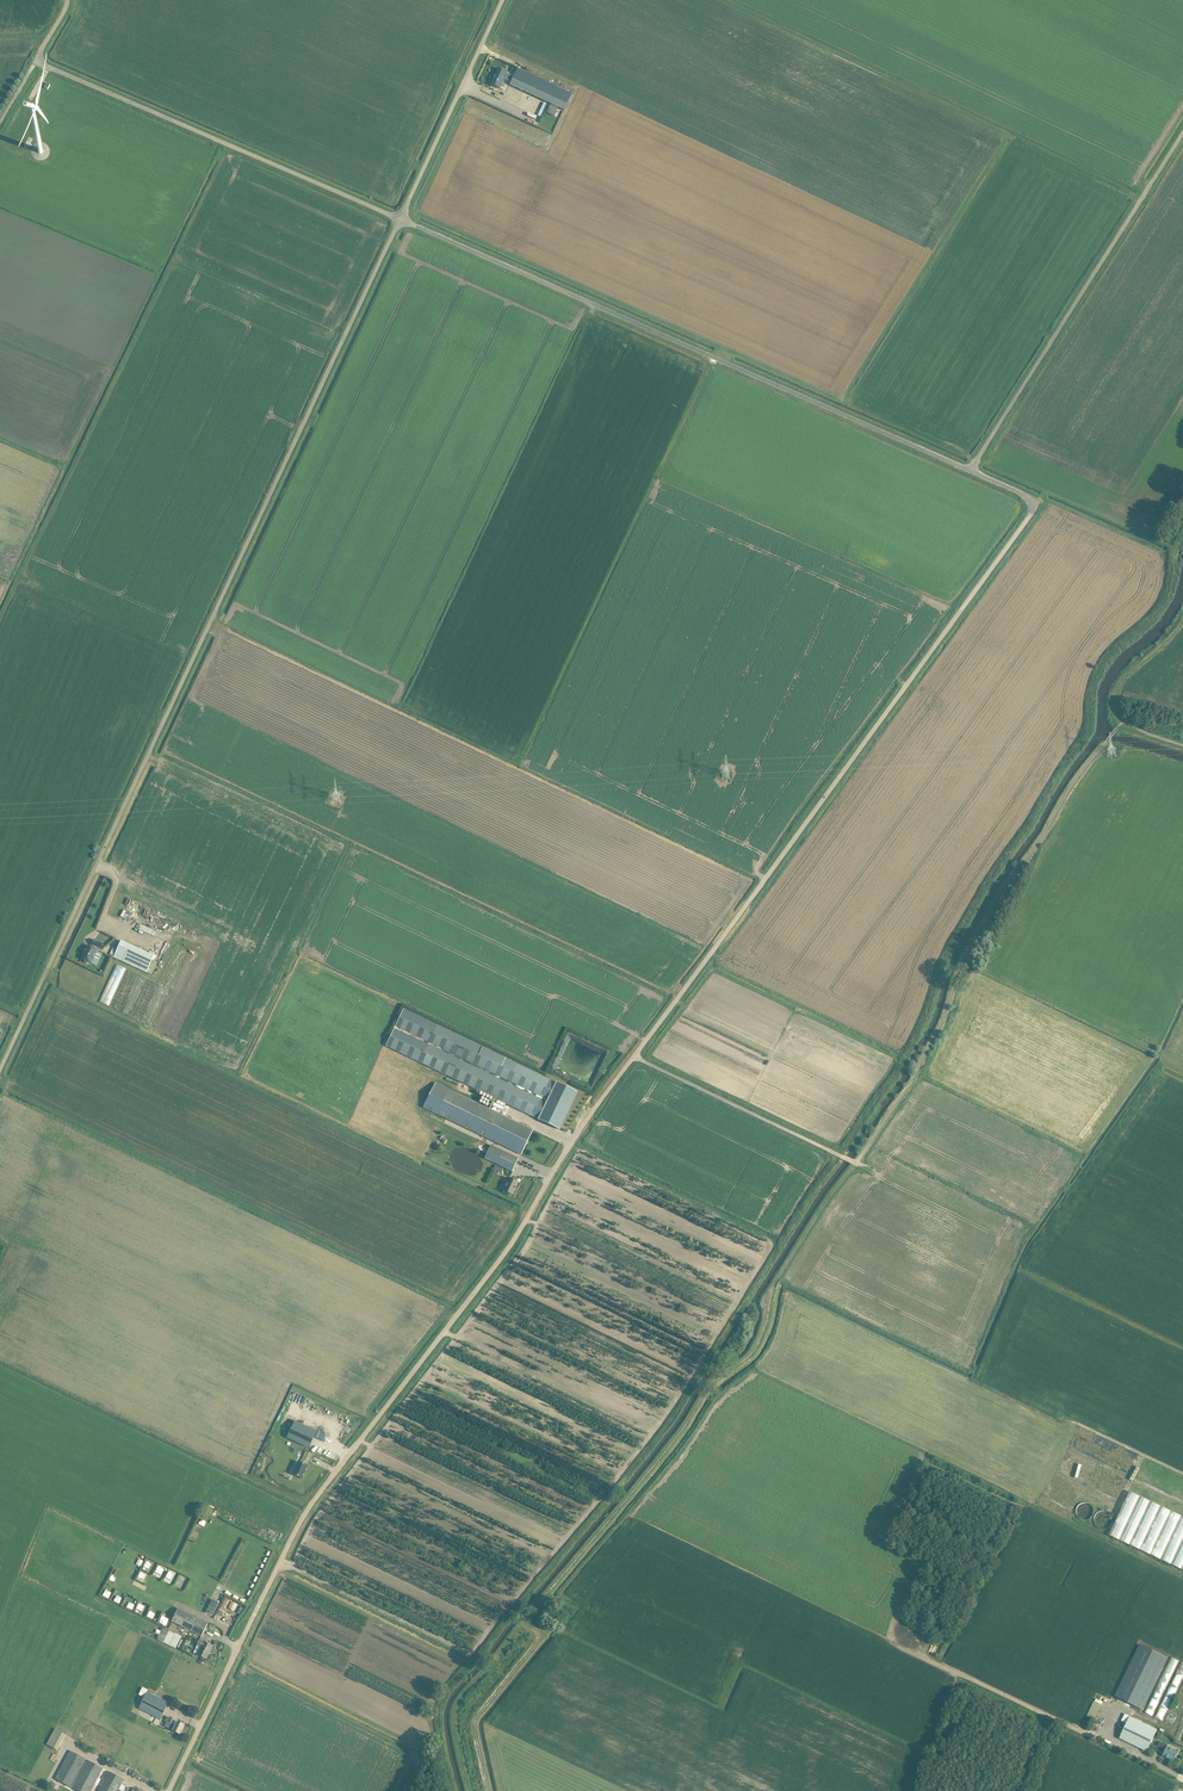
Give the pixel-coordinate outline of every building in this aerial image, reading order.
[(494,78),(491,85),(500,89),(505,79),(509,82),(512,76),(507,74),(507,73),(498,69),(496,74),(494,78)] [(517,69),(510,85),(543,101),(564,111),(572,94),(550,84),(545,82),(517,69)] [(551,106),(547,113),(552,116),(556,108),(551,106)] [(543,124),(545,121),(532,116),(531,119),(543,124)] [(31,147),(37,136),(33,134),(27,145),(31,147)] [(82,959),(84,960),(85,960),(84,961),(85,963),(87,964),(88,963),(89,962),(90,963),(92,964),(98,950),(97,950),(98,948),(101,949),(103,944),(94,940),(92,945),(93,945),(92,948),(88,946),(82,959)] [(154,956),(135,947),(122,941),(114,958),(147,973),(154,956)] [(182,944),(170,971),(179,975),(191,947),(182,944)] [(101,964),(107,952),(102,949),(97,962),(101,964)] [(204,956),(199,968),(208,971),(213,960),(204,956)] [(119,962),(105,1000),(114,1004),(129,966),(119,962)] [(147,985),(150,976),(143,973),(139,982),(147,985)] [(128,999),(123,1010),(142,1018),(144,1017),(147,1011),(146,1007),(149,1007),(149,1002),(149,1001),(148,995),(144,993),(146,988),(139,985),(136,986),(134,990),(129,991),(133,992),(131,997),(132,998),(126,998),(128,999)] [(397,1023),(386,1047),(419,1063),(420,1063),(421,1064),(453,1079),(461,1083),(494,1099),(491,1104),(489,1109),(458,1094),(456,1093),(449,1089),(448,1089),(435,1083),(431,1091),(423,1108),(436,1114),(437,1114),(445,1118),(446,1119),(515,1152),(521,1155),(533,1130),(527,1127),(501,1115),(506,1104),(538,1119),(560,1130),(578,1093),(555,1082),(550,1080),(438,1026),(437,1026),(403,1010),(397,1023)] [(519,1159),(502,1151),(491,1146),(485,1159),(512,1172),(519,1159)] [(496,1165),(494,1170),(501,1173),(503,1169),(496,1165)] [(509,1178),(503,1191),(512,1196),(519,1183),(509,1178)] [(317,1432),(311,1429),(295,1421),(287,1438),(303,1446),(309,1448),(317,1432)] [(300,1462),(293,1475),(302,1479),(308,1466),(300,1462)] [(1130,1492),(1109,1535),(1182,1570),(1182,1517),(1130,1492)] [(155,1568),(158,1563),(151,1559),(148,1564),(155,1568)] [(212,1599),(206,1613),(212,1616),(219,1603),(212,1599)] [(208,1623),(191,1615),(178,1609),(172,1622),(202,1637),(208,1623)] [(170,1624),(173,1617),(167,1614),(163,1621),(170,1624)] [(169,1631),(163,1642),(169,1645),(175,1634),(169,1631)] [(1143,1638),(1118,1691),(1144,1704),(1170,1651),(1143,1638)] [(213,1646),(200,1640),(197,1645),(202,1647),(200,1651),(195,1648),(193,1652),(206,1659),(213,1646)] [(160,1719),(169,1703),(147,1692),(139,1709),(160,1719)] [(1156,1698),(1150,1711),(1155,1713),(1161,1700),(1156,1698)] [(1178,1722),(1181,1711),(1172,1709),(1170,1719),(1178,1722)] [(1130,1717),(1119,1739),(1147,1752),(1157,1730),(1130,1717)] [(167,1721),(165,1726),(166,1727),(173,1730),(173,1731),(180,1734),(184,1725),(177,1722),(175,1726),(167,1721)] [(55,1729),(47,1745),(57,1751),(66,1735),(55,1729)] [(1163,1756),(1171,1760),(1174,1761),(1178,1752),(1167,1747),(1168,1745),(1164,1743),(1160,1751),(1164,1753),(1163,1756)] [(103,1769),(71,1751),(55,1779),(77,1790),(91,1790),(103,1769)] [(101,1785),(112,1790),(118,1790),(124,1780),(109,1771),(108,1773),(106,1771),(102,1779),(104,1780),(101,1785)]
